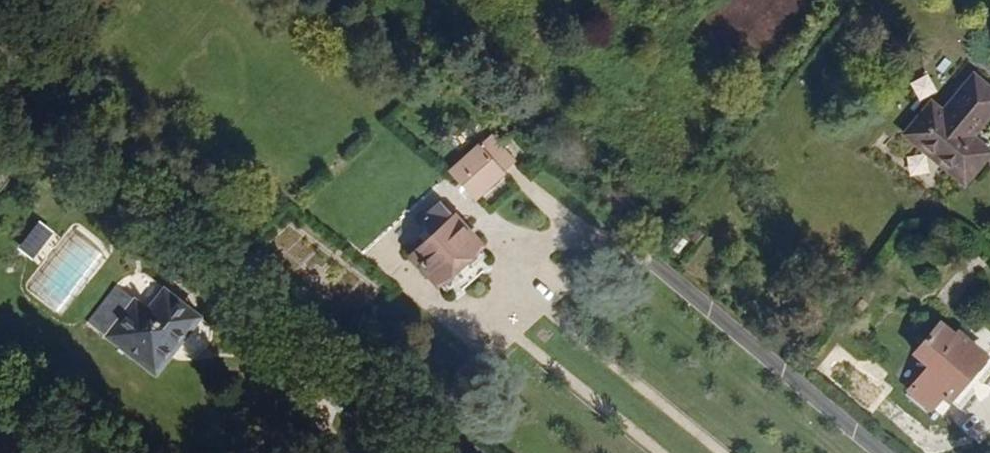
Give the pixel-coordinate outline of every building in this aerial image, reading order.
[(951,161),(989,118),(962,94),(930,129),(919,120),(894,149),(951,200),(971,178),(951,161)] [(467,200),(508,162),(493,145),(484,154),(472,143),(441,171),(467,200)] [(428,289),(473,252),(434,211),(417,227),(427,239),(404,263),(428,289)] [(39,220),(18,246),(38,262),(59,236),(39,220)] [(195,311),(163,287),(147,308),(116,284),(87,322),(157,374),(177,347),(171,343),(195,311)] [(177,347),(201,314),(195,311),(171,343),(177,347)] [(923,377),(950,345),(935,332),(908,364),(923,377)] [(946,410),(979,369),(950,345),(923,377),(906,398),(927,416),(938,403),(946,410)] [(989,369),(989,365),(984,362),(979,369),(946,410),(952,415),(989,369)] [(936,424),(946,410),(938,403),(927,416),(936,424)]
